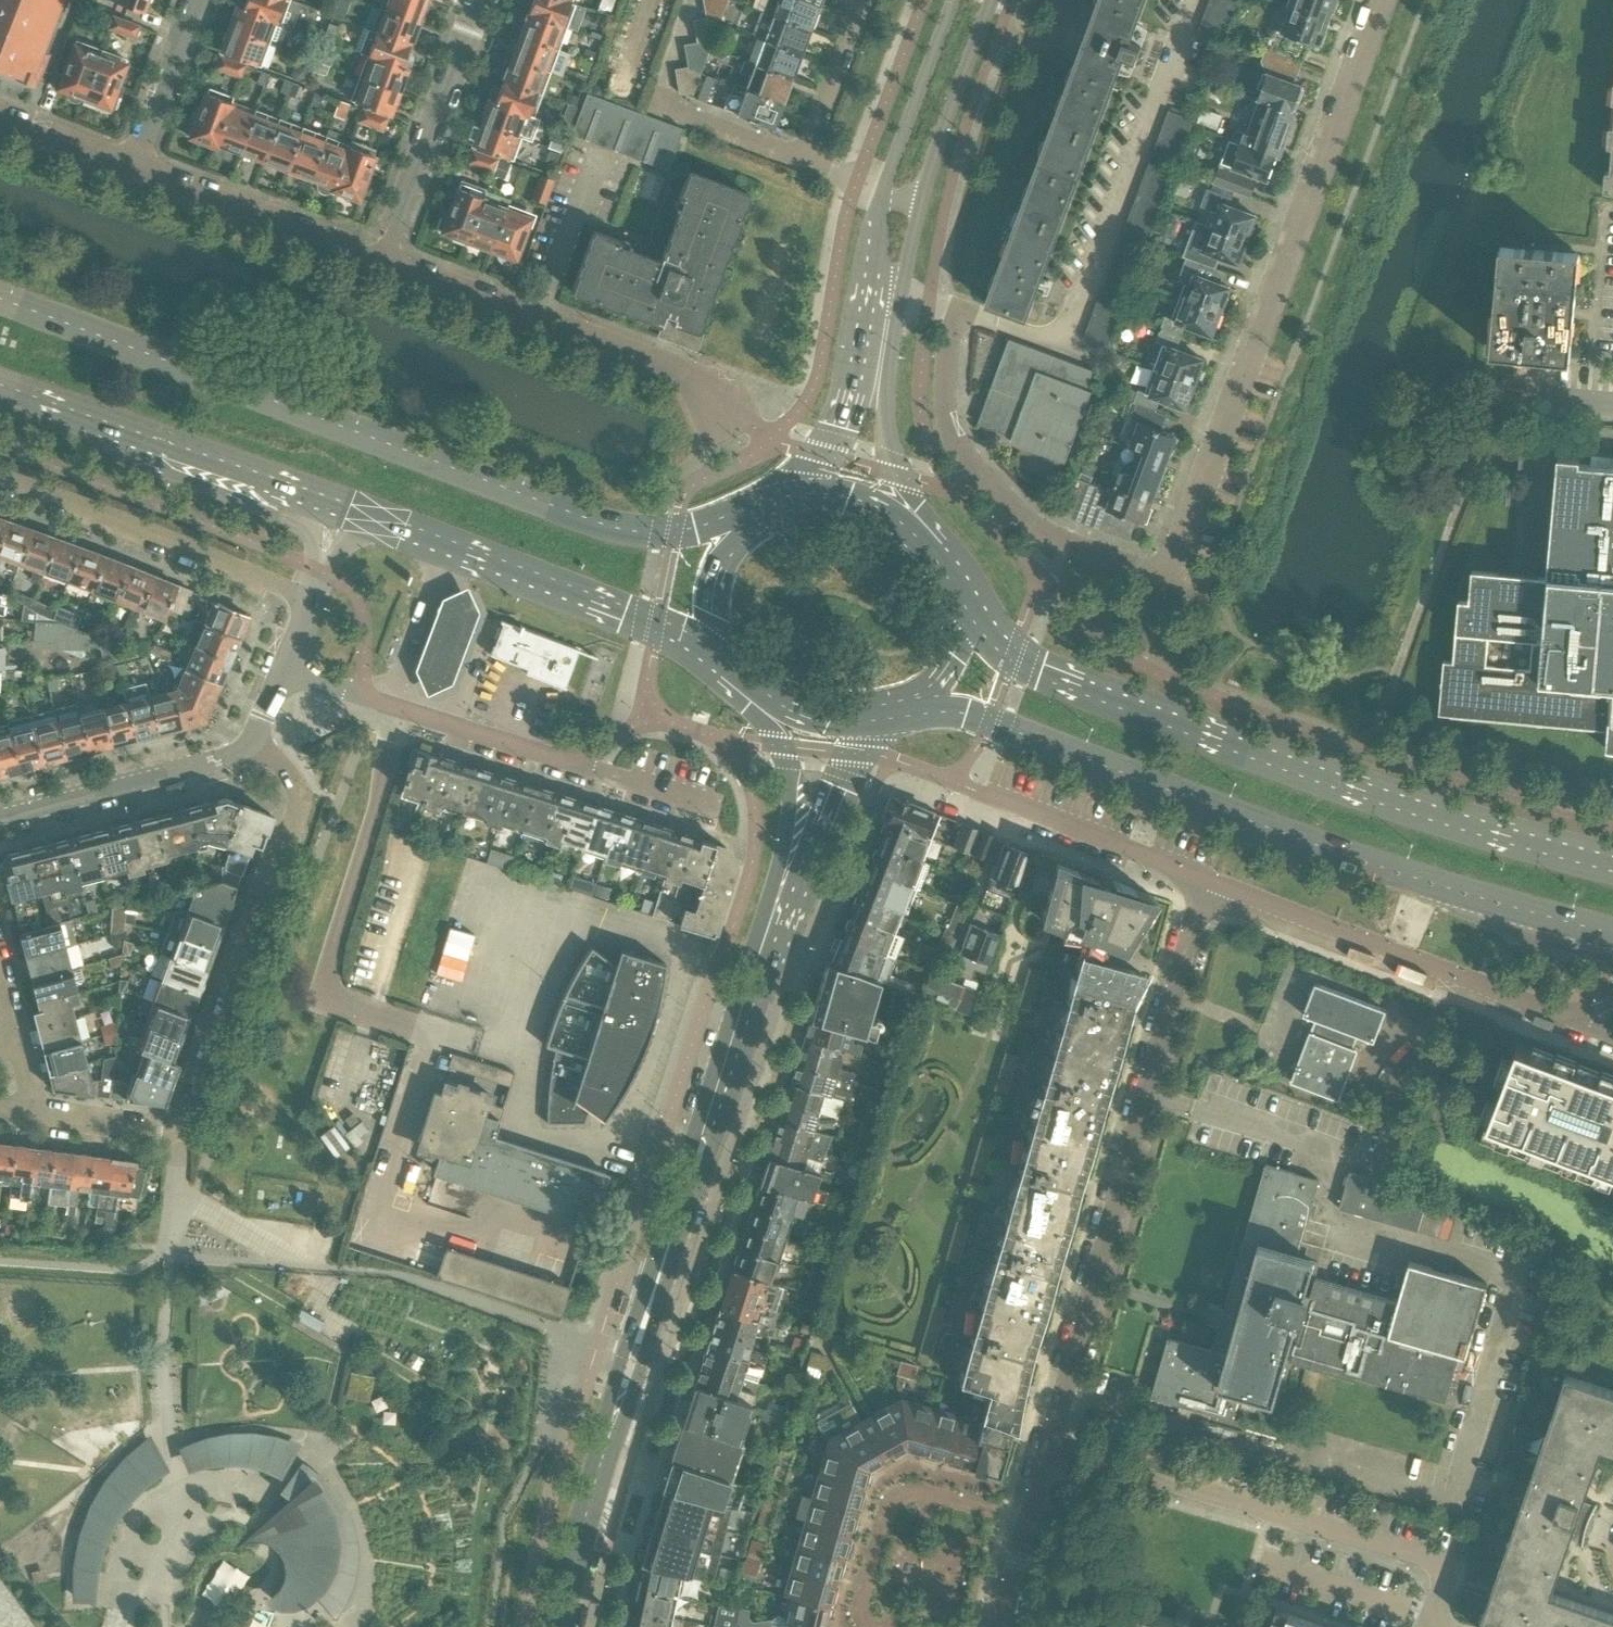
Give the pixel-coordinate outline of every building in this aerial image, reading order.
[(0,71),(1,67),(18,74),(16,77),(34,84),(47,53),(67,0),(0,0),(0,71)] [(144,12),(148,0),(111,0),(144,12)] [(234,6),(275,21),(287,25),(293,27),(301,4),(289,0),(236,0),(234,6)] [(381,8),(417,22),(418,19),(422,19),(426,10),(423,7),(426,0),(425,0),(384,0),(381,8)] [(528,13),(564,26),(573,3),(569,1),(565,0),(526,0),(527,1),(528,2),(529,3),(531,4),(528,13)] [(606,16),(608,17),(613,4),(603,0),(600,0),(596,12),(606,16)] [(705,18),(718,23),(726,0),(702,0),(705,18)] [(766,12),(809,29),(810,27),(818,5),(819,4),(808,0),(766,0),(762,11),(766,12)] [(1082,45),(1075,63),(1045,144),(986,302),(1027,318),(1028,317),(1037,320),(1038,320),(1044,303),(1049,291),(1039,287),(1037,286),(1037,287),(1034,285),(1035,280),(1086,144),(1116,63),(1133,69),(1145,35),(1129,29),(1140,0),(1099,0),(1098,2),(1091,20),(1082,45)] [(1208,2),(1233,12),(1237,0),(1209,0),(1208,2)] [(1326,22),(1330,11),(1333,12),(1338,0),(1290,0),(1287,7),(1292,9),(1326,22)] [(332,13),(333,13),(343,16),(347,4),(336,1),(332,13)] [(1208,2),(1204,15),(1228,24),(1233,12),(1208,2)] [(275,21),(234,6),(230,18),(233,21),(230,30),(266,43),(279,47),(287,25),(275,21)] [(381,8),(373,29),(410,43),(410,42),(414,41),(417,33),(415,30),(417,22),(381,8)] [(1259,48),(1268,52),(1300,64),(1308,42),(1317,45),(1318,43),(1321,44),(1326,33),(1322,31),(1326,22),(1292,9),(1284,31),(1268,25),(1259,48)] [(771,17),(763,39),(800,53),(801,52),(800,52),(809,29),(809,30),(809,29),(766,12),(765,15),(771,17)] [(523,26),(519,36),(556,49),(564,26),(528,13),(527,14),(523,15),(520,23),(523,26)] [(1228,24),(1204,15),(1199,28),(1216,35),(1223,37),(1228,24)] [(109,28),(133,38),(138,26),(113,16),(109,28)] [(692,20),(696,42),(709,47),(718,23),(705,18),(692,20)] [(329,24),(323,39),(334,43),(340,28),(329,24)] [(354,50),(368,55),(402,67),(403,66),(405,66),(406,66),(408,66),(409,65),(410,64),(411,63),(412,61),(412,59),(412,58),(411,56),(410,55),(409,54),(408,53),(406,53),(410,43),(373,29),(373,30),(363,26),(354,50)] [(588,35),(597,38),(599,39),(603,30),(592,26),(588,35)] [(266,43),(230,30),(229,31),(225,31),(222,40),(225,43),(221,52),(258,65),(266,43)] [(80,100),(81,100),(99,55),(74,45),(76,40),(67,36),(53,70),(63,74),(58,87),(68,91),(67,93),(67,94),(68,96),(68,98),(69,99),(71,100),(72,101),(73,101),(75,102),(77,101),(78,101),(80,100)] [(514,49),(511,57),(548,71),(556,49),(519,36),(515,37),(512,46),(514,49)] [(762,42),(754,64),(791,78),(792,76),(791,76),(800,54),(800,53),(763,39),(756,36),(755,39),(762,42)] [(683,44),(687,67),(700,72),(709,47),(696,42),(683,44)] [(296,54),(311,60),(312,60),(315,51),(300,45),(296,54)] [(595,52),(585,48),(581,59),(591,63),(595,52)] [(319,50),(314,65),(328,70),(332,57),(331,56),(332,55),(319,50)] [(1258,98),(1269,103),(1293,112),(1297,101),(1300,102),(1305,90),(1302,89),(1303,86),(1293,83),(1300,64),(1268,52),(1264,64),(1267,72),(1258,98)] [(99,55),(81,100),(95,105),(98,103),(113,108),(121,86),(117,85),(126,61),(115,57),(113,60),(99,55)] [(368,55),(360,77),(397,90),(400,83),(404,82),(407,73),(404,71),(405,68),(402,67),(368,55)] [(220,56),(219,57),(215,68),(239,77),(244,65),(220,56)] [(504,77),(503,80),(539,93),(548,71),(511,57),(509,64),(505,65),(502,74),(504,77)] [(744,88),(782,102),(783,101),(782,100),(790,78),(791,79),(791,78),(754,64),(743,60),(739,72),(749,76),(744,88)] [(328,70),(314,65),(312,71),(324,75),(326,74),(328,70)] [(296,67),(292,78),(299,81),(304,79),(307,71),(296,67)] [(700,72),(687,67),(674,69),(678,92),(690,97),(700,72)] [(268,74),(260,71),(256,83),(264,86),(268,74)] [(573,81),(579,83),(584,85),(587,76),(577,72),(573,81)] [(706,75),(696,99),(705,103),(714,78),(706,75)] [(397,90),(360,77),(352,100),(388,114),(391,105),(396,105),(399,96),(396,93),(397,90)] [(279,92),(287,95),(291,83),(284,80),(279,92)] [(491,99),(490,101),(527,115),(527,114),(531,116),(539,93),(503,80),(500,87),(499,86),(498,86),(496,86),(494,86),(493,87),(492,88),(491,89),(490,90),(490,92),(490,93),(490,95),(491,96),(492,97),(493,98),(494,99),(494,100),(491,99)] [(291,83),(287,95),(294,97),(298,86),(291,83)] [(782,102),(744,88),(734,85),(731,94),(728,93),(723,108),(746,117),(746,118),(757,122),(757,121),(771,126),(770,127),(773,128),(773,125),(781,103),(782,103),(782,102)] [(201,143),(204,144),(213,148),(230,102),(231,99),(207,90),(201,108),(197,107),(186,135),(200,140),(201,143)] [(323,95),(315,92),(310,105),(318,108),(323,95)] [(677,144),(683,129),(587,93),(571,134),(667,170),(677,144)] [(338,100),(338,101),(333,115),(344,120),(350,104),(338,100)] [(485,115),(482,123),(519,137),(527,115),(490,101),(490,102),(486,103),(483,112),(485,115)] [(231,148),(240,151),(255,111),(230,102),(213,148),(214,150),(214,151),(215,153),(217,154),(218,155),(220,156),(221,156),(223,156),(225,156),(226,155),(228,154),(229,153),(230,151),(230,150),(231,148)] [(1236,130),(1232,139),(1246,144),(1277,157),(1282,145),(1285,144),(1288,136),(1286,133),(1289,125),(1293,124),(1296,116),(1293,112),(1269,103),(1256,137),(1245,133),(1236,130)] [(362,109),(358,122),(382,131),(387,118),(362,109)] [(1169,110),(1164,123),(1188,132),(1193,119),(1187,117),(1169,110)] [(255,157),(263,159),(277,120),(255,111),(240,151),(242,151),(242,156),(252,159),(255,157)] [(285,167),(287,168),(301,128),(277,120),(263,159),(271,163),(272,166),(282,170),(285,167)] [(519,137),(482,123),(482,124),(478,125),(475,134),(477,137),(474,146),(510,159),(519,137)] [(1164,123),(1159,135),(1184,144),(1188,132),(1164,123)] [(308,176),(311,177),(325,137),(301,128),(287,168),(294,170),(295,175),(305,179),(308,176)] [(329,191),(332,193),(349,146),(336,141),(339,133),(328,129),(325,137),(311,177),(318,179),(317,184),(317,185),(317,186),(317,188),(318,189),(319,191),(321,192),(322,192),(324,193),(326,192),(327,192),(329,191)] [(1159,135),(1155,148),(1179,157),(1184,144),(1159,135)] [(1215,182),(1212,190),(1232,198),(1233,197),(1235,191),(1236,191),(1252,197),(1260,176),(1269,180),(1270,177),(1273,177),(1277,169),(1274,165),(1277,157),(1246,144),(1232,139),(1230,144),(1221,168),(1215,182)] [(350,144),(349,146),(332,193),(344,197),(347,194),(361,200),(369,178),(365,176),(375,150),(351,141),(350,144)] [(1155,148),(1150,161),(1174,170),(1179,157),(1155,148)] [(468,162),(492,171),(496,159),(472,150),(468,162)] [(546,160),(554,163),(558,154),(549,151),(546,160)] [(648,314),(661,318),(663,319),(665,315),(672,317),(670,323),(697,333),(707,306),(702,304),(706,292),(711,293),(716,281),(711,279),(715,267),(720,269),(725,257),(720,255),(725,240),(720,239),(728,216),(739,220),(748,194),(688,171),(678,198),(688,201),(685,209),(680,207),(674,224),(679,226),(674,238),(669,236),(665,249),(676,253),(671,265),(655,259),(653,264),(641,260),(643,255),(627,249),(629,244),(628,243),(624,253),(616,250),(619,240),(593,230),(571,291),(597,301),(601,290),(624,299),(620,309),(646,319),(648,314)] [(1145,173),(1140,186),(1165,195),(1170,183),(1145,173)] [(534,196),(546,200),(553,180),(541,175),(534,196)] [(452,238),(466,243),(483,197),(468,191),(469,188),(459,185),(450,210),(446,208),(438,229),(451,234),(452,238)] [(1232,198),(1212,190),(1207,189),(1201,206),(1213,210),(1212,212),(1216,213),(1211,226),(1221,229),(1250,241),(1255,228),(1253,225),(1256,216),(1230,206),(1232,198)] [(481,245),(491,248),(505,209),(504,209),(507,201),(485,192),(483,197),(466,243),(478,247),(481,245)] [(505,209),(491,248),(497,251),(497,252),(497,253),(497,255),(498,257),(499,258),(500,260),(501,261),(502,262),(504,262),(506,262),(508,262),(509,262),(511,261),(512,260),(513,259),(514,257),(529,218),(505,209)] [(1191,245),(1187,257),(1208,265),(1212,253),(1221,256),(1239,263),(1242,253),(1246,253),(1250,241),(1221,229),(1211,226),(1206,239),(1202,237),(1198,248),(1191,245)] [(1580,252),(1500,245),(1491,351),(1570,358),(1580,252)] [(1189,285),(1184,297),(1224,312),(1229,299),(1227,296),(1230,287),(1220,283),(1224,271),(1208,265),(1187,257),(1179,277),(1180,282),(1189,285)] [(1102,288),(1097,300),(1122,310),(1127,297),(1102,288)] [(1164,317),(1160,329),(1181,336),(1185,324),(1212,334),(1215,326),(1220,324),(1224,312),(1184,297),(1179,310),(1175,309),(1171,319),(1164,317)] [(1097,300),(1093,313),(1117,322),(1122,310),(1097,300)] [(1093,313),(1088,326),(1113,335),(1117,322),(1093,313)] [(1113,335),(1088,326),(1083,339),(1108,348),(1113,335)] [(1167,346),(1158,370),(1197,385),(1202,371),(1200,368),(1203,359),(1176,349),(1181,336),(1160,329),(1155,341),(1167,346)] [(1009,338),(989,393),(987,399),(992,411),(988,413),(993,422),(997,420),(1002,432),(1012,436),(1010,441),(1065,462),(1092,391),(1087,389),(1093,370),(1053,355),(1009,338)] [(1134,402),(1137,403),(1154,410),(1159,398),(1185,408),(1188,399),(1192,398),(1197,385),(1158,370),(1153,382),(1150,381),(1145,392),(1138,389),(1134,402)] [(1129,446),(1144,452),(1165,460),(1169,450),(1172,451),(1177,439),(1174,437),(1175,435),(1161,430),(1167,415),(1154,410),(1137,403),(1131,419),(1138,422),(1129,446)] [(1115,485),(1151,498),(1154,492),(1157,493),(1166,466),(1163,465),(1165,460),(1144,452),(1138,469),(1123,463),(1115,485)] [(1518,468),(1525,469),(1532,470),(1534,455),(1520,454),(1518,468)] [(1458,608),(1454,661),(1444,660),(1439,713),(1608,729),(1607,749),(1612,749),(1612,468),(1579,465),(1580,459),(1558,457),(1555,484),(1556,484),(1548,575),(1547,574),(1546,576),(1472,569),(1469,600),(1459,599),(1459,600),(1459,601),(1458,608)] [(1081,471),(1092,476),(1096,465),(1085,461),(1081,471)] [(1064,515),(1064,516),(1128,540),(1136,520),(1142,522),(1143,520),(1146,521),(1151,509),(1148,508),(1151,498),(1115,485),(1113,491),(1090,483),(1093,476),(1092,476),(1081,471),(1078,479),(1064,515)] [(18,565),(31,529),(7,521),(0,541),(0,558),(9,561),(7,567),(16,571),(18,565)] [(39,582),(43,572),(55,538),(31,529),(18,565),(32,570),(29,579),(39,582)] [(43,572),(67,580),(79,547),(55,538),(43,572)] [(67,580),(92,589),(104,556),(79,547),(67,580)] [(92,589),(116,599),(129,566),(104,556),(92,589)] [(116,599),(139,609),(152,575),(129,566),(116,599)] [(152,575),(139,609),(164,619),(168,609),(178,585),(152,575)] [(190,590),(178,585),(168,609),(181,614),(186,600),(190,590)] [(415,669),(428,697),(452,684),(480,614),(468,588),(443,600),(415,669)] [(15,599),(23,604),(30,609),(31,607),(33,601),(34,599),(19,593),(15,599)] [(203,623),(238,638),(242,628),(245,627),(250,616),(213,600),(213,601),(211,605),(209,609),(203,623)] [(30,610),(34,613),(52,619),(56,610),(33,601),(31,607),(30,609),(30,610)] [(21,620),(28,621),(35,622),(34,613),(30,610),(30,609),(23,604),(21,620)] [(77,629),(65,624),(52,619),(34,613),(35,622),(35,634),(31,639),(33,639),(33,648),(58,649),(81,657),(84,650),(89,650),(90,634),(89,633),(77,629)] [(68,614),(65,624),(77,629),(81,619),(68,614)] [(130,615),(125,626),(131,628),(136,617),(130,615)] [(193,619),(184,641),(194,645),(194,644),(229,659),(230,658),(233,657),(235,651),(234,649),(238,638),(203,623),(193,619)] [(561,685),(561,687),(565,688),(566,687),(565,686),(578,651),(579,650),(503,622),(490,655),(527,669),(526,672),(525,673),(529,675),(530,673),(561,685)] [(89,633),(90,634),(99,638),(103,628),(93,624),(89,633)] [(125,646),(133,650),(135,644),(127,640),(125,646)] [(99,643),(101,652),(104,664),(138,656),(137,654),(102,642),(99,643)] [(194,645),(184,667),(220,681),(224,672),(227,671),(229,665),(228,663),(229,659),(194,644),(194,645)] [(150,653),(169,661),(173,653),(154,645),(150,653)] [(107,666),(111,681),(120,679),(116,664),(107,666)] [(175,689),(172,690),(182,726),(191,724),(191,726),(205,722),(210,710),(209,708),(215,694),(218,693),(220,687),(218,684),(220,681),(184,667),(184,668),(184,667),(175,689)] [(26,674),(27,679),(29,684),(38,682),(35,671),(26,674)] [(91,671),(71,676),(73,681),(84,678),(86,685),(95,683),(91,671)] [(139,698),(126,701),(136,738),(138,737),(140,739),(147,737),(148,735),(159,732),(149,696),(148,690),(137,692),(139,698)] [(172,690),(149,696),(159,732),(161,732),(163,733),(170,732),(171,729),(182,726),(172,690)] [(126,701),(104,707),(114,744),(115,744),(117,745),(123,743),(125,741),(136,738),(126,701)] [(104,707),(81,713),(91,749),(94,751),(100,749),(102,747),(114,744),(104,707)] [(55,709),(30,715),(43,762),(46,761),(48,763),(54,761),(56,759),(67,756),(57,719),(55,709)] [(81,713),(57,719),(67,756),(69,755),(71,757),(78,755),(79,753),(91,749),(81,713)] [(43,762),(30,715),(7,721),(8,723),(20,768),(22,767),(25,769),(31,767),(33,764),(43,762)] [(7,771),(10,773),(17,771),(18,768),(20,768),(8,723),(0,725),(0,773),(7,771)] [(423,802),(425,802),(433,778),(445,782),(452,761),(414,749),(402,789),(407,791),(425,796),(423,802)] [(440,801),(462,808),(475,768),(452,761),(445,782),(433,778),(425,802),(438,806),(440,801)] [(483,821),(497,825),(505,802),(492,798),(499,776),(475,768),(462,808),(484,815),(483,821)] [(519,832),(520,833),(535,787),(499,776),(492,798),(505,802),(497,825),(498,825),(499,820),(521,827),(519,832)] [(558,844),(559,839),(565,821),(552,817),(560,795),(535,787),(520,833),(535,837),(536,832),(544,834),(542,840),(558,844)] [(559,839),(582,846),(595,806),(560,795),(552,817),(565,821),(559,839)] [(886,814),(884,821),(922,835),(931,811),(893,797),(893,798),(888,796),(882,813),(883,814),(884,813),(886,814)] [(211,837),(225,842),(239,803),(225,798),(187,808),(196,844),(197,849),(207,846),(205,839),(211,837)] [(221,873),(221,881),(236,886),(240,874),(253,842),(260,845),(272,815),(239,803),(225,842),(233,845),(225,863),(224,863),(224,867),(221,866),(221,873)] [(582,846),(604,853),(610,836),(624,840),(631,817),(595,806),(582,846)] [(187,808),(155,816),(164,852),(196,844),(187,808)] [(155,816),(129,823),(134,845),(122,848),(127,867),(128,872),(142,868),(141,863),(165,857),(164,852),(155,816)] [(619,858),(641,865),(655,825),(631,817),(624,840),(610,836),(604,853),(602,859),(617,863),(619,858)] [(404,821),(401,833),(413,837),(416,825),(404,821)] [(883,835),(879,845),(921,861),(930,838),(922,835),(884,821),(880,831),(883,835)] [(129,823),(92,832),(102,873),(127,867),(122,848),(134,845),(129,823)] [(952,847),(986,859),(995,835),(962,823),(952,847)] [(657,870),(664,872),(671,855),(684,859),(691,836),(655,825),(641,865),(639,873),(654,878),(657,870)] [(92,832),(54,842),(59,864),(73,860),(79,885),(80,885),(79,879),(102,873),(92,832)] [(439,836),(435,847),(448,851),(451,840),(439,836)] [(664,872),(656,897),(693,909),(700,885),(701,884),(714,844),(691,836),(684,859),(671,855),(664,872)] [(54,842),(30,849),(40,890),(64,884),(65,889),(79,885),(73,860),(59,864),(54,842)] [(1024,847),(1016,844),(1013,847),(1003,843),(986,889),(1011,898),(1016,885),(1024,862),(1028,852),(1025,852),(1024,847)] [(656,897),(655,902),(650,915),(674,922),(712,934),(734,864),(725,847),(714,844),(701,884),(700,885),(693,909),(656,897)] [(874,859),(870,871),(911,887),(919,889),(928,864),(921,861),(879,845),(879,847),(873,847),(871,855),(874,859)] [(486,862),(509,869),(513,855),(491,848),(486,862)] [(18,923),(21,932),(49,924),(46,914),(38,916),(32,892),(40,890),(30,849),(6,855),(2,861),(18,923)] [(206,885),(203,875),(201,865),(193,868),(195,877),(189,878),(191,888),(206,885)] [(1058,1026),(1053,1041),(1116,1058),(1125,1029),(1120,1027),(1124,1015),(1127,1002),(1132,1004),(1141,973),(1098,961),(1103,943),(1119,950),(1153,896),(1111,880),(1109,885),(1057,865),(1055,872),(1040,919),(1062,927),(1064,923),(1081,929),(1079,933),(1087,936),(1082,956),(1078,955),(1073,971),(1078,972),(1072,995),(1068,994),(1065,1003),(1069,1004),(1062,1027),(1058,1026)] [(860,893),(860,895),(902,910),(911,887),(870,871),(867,879),(861,880),(858,888),(862,892),(860,893)] [(204,874),(203,875),(206,885),(221,881),(221,873),(205,877),(204,874)] [(568,889),(591,896),(595,884),(572,877),(568,889)] [(193,897),(188,910),(222,923),(236,886),(221,881),(206,885),(191,888),(193,897)] [(126,893),(129,903),(136,902),(133,891),(126,893)] [(856,907),(852,918),(890,932),(898,910),(902,911),(902,910),(860,895),(861,895),(856,896),(853,904),(856,907)] [(84,901),(88,914),(97,912),(94,899),(84,901)] [(126,904),(125,909),(134,909),(147,910),(147,899),(143,900),(136,902),(129,903),(126,904)] [(640,912),(650,915),(655,902),(644,899),(643,902),(640,912)] [(957,904),(948,927),(959,931),(967,908),(957,904)] [(46,913),(46,914),(49,924),(58,922),(70,919),(69,917),(62,909),(46,913)] [(125,909),(125,913),(124,921),(133,923),(135,924),(135,915),(146,915),(147,910),(134,909),(125,909)] [(176,911),(168,931),(178,935),(213,947),(222,923),(188,910),(187,910),(176,911)] [(116,916),(115,934),(123,931),(124,921),(125,913),(116,916)] [(848,930),(844,939),(882,954),(893,958),(901,937),(890,932),(852,918),(847,918),(844,925),(848,930)] [(21,932),(27,956),(65,947),(76,944),(70,919),(58,922),(49,924),(21,932)] [(999,935),(998,935),(970,925),(959,953),(960,953),(953,973),(981,983),(988,963),(989,963),(999,935)] [(959,931),(948,927),(946,927),(940,943),(937,950),(950,954),(959,931)] [(116,947),(121,945),(122,942),(122,939),(123,931),(115,934),(111,935),(110,935),(113,949),(116,947)] [(170,957),(205,970),(213,947),(178,935),(168,931),(159,953),(170,957)] [(872,978),(879,980),(885,983),(895,959),(893,958),(882,954),(844,939),(840,938),(835,939),(830,951),(833,955),(832,960),(827,959),(827,961),(872,978)] [(122,942),(121,945),(121,951),(121,953),(129,955),(133,944),(131,943),(122,939),(122,942)] [(601,1118),(603,1119),(609,1110),(615,1101),(620,1092),(626,1083),(631,1074),(635,1065),(640,1055),(644,1045),(647,1036),(649,1031),(651,1032),(656,1017),(654,1016),(656,1006),(659,996),(661,986),(663,975),(664,963),(619,948),(614,964),(591,946),(585,955),(579,964),(574,973),(569,982),(564,992),(560,1001),(556,1011),(552,1021),(549,1031),(546,1041),(545,1045),(555,1049),(553,1060),(551,1070),(549,1081),(548,1092),(547,1103),(547,1114),(547,1123),(583,1123),(588,1109),(601,1118)] [(27,956),(33,980),(71,970),(65,947),(27,956)] [(121,961),(118,954),(106,958),(110,969),(120,965),(119,962),(121,961)] [(170,957),(162,979),(197,992),(205,970),(170,957)] [(853,1035),(872,1041),(874,1037),(872,1036),(876,1021),(867,1019),(879,980),(872,978),(827,961),(826,963),(821,981),(811,1012),(811,1013),(810,1019),(809,1019),(809,1022),(853,1035)] [(929,972),(941,977),(943,971),(942,971),(944,966),(931,962),(929,968),(931,968),(929,972)] [(33,980),(38,1003),(77,992),(75,985),(81,983),(83,979),(81,968),(71,970),(33,980)] [(1029,968),(1025,983),(1036,986),(1040,971),(1029,968)] [(920,996),(970,1015),(978,991),(941,977),(929,972),(920,996)] [(162,979),(153,1002),(188,1015),(197,992),(162,979)] [(118,989),(126,992),(126,980),(118,980),(118,989)] [(1291,1082),(1339,1100),(1358,1049),(1352,1047),(1357,1035),(1374,1041),(1386,1010),(1315,983),(1303,1014),(1316,1019),(1312,1032),(1310,1031),(1291,1082)] [(1023,990),(1018,1005),(1029,1008),(1033,994),(1023,990)] [(32,1011),(37,1028),(74,1018),(70,1003),(79,1001),(77,992),(38,1003),(40,1009),(32,1011)] [(105,1009),(115,1007),(113,996),(103,998),(105,1009)] [(153,1002),(145,1025),(180,1038),(188,1015),(153,1002)] [(37,1028),(42,1051),(80,1040),(74,1018),(37,1028)] [(100,1025),(103,1034),(115,1030),(115,1021),(100,1025)] [(809,1022),(803,1040),(837,1049),(858,1056),(861,1048),(851,1045),(853,1035),(809,1022)] [(144,1051),(171,1061),(180,1038),(145,1025),(139,1039),(129,1035),(126,1044),(136,1048),(144,1051)] [(115,1030),(103,1034),(105,1044),(114,1042),(114,1039),(115,1030)] [(42,1051),(48,1074),(86,1063),(80,1040),(42,1051)] [(803,1040),(796,1065),(852,1082),(855,1072),(838,1067),(841,1057),(835,1055),(837,1049),(803,1040)] [(1033,1110),(1029,1125),(1092,1143),(1100,1113),(1096,1112),(1100,1099),(1103,1087),(1108,1088),(1116,1058),(1053,1041),(1049,1055),(1054,1057),(1048,1080),(1044,1079),(1041,1087),(1045,1089),(1038,1112),(1033,1110)] [(1481,1142),(1612,1193),(1612,1082),(1517,1046),(1481,1142)] [(144,1051),(137,1073),(172,1085),(179,1064),(171,1061),(144,1051)] [(1005,1053),(1001,1067),(1012,1070),(1016,1056),(1005,1053)] [(52,1089),(107,1096),(108,1096),(111,1078),(113,1065),(113,1062),(113,1056),(103,1058),(100,1080),(90,1078),(86,1063),(48,1074),(52,1089)] [(123,1063),(113,1056),(113,1062),(113,1065),(122,1068),(123,1063)] [(796,1065),(790,1084),(824,1094),(829,1096),(842,1100),(854,1103),(860,1084),(852,1082),(796,1065)] [(122,1099),(122,1098),(124,1098),(124,1099),(165,1105),(172,1085),(137,1073),(134,1072),(129,1085),(111,1078),(108,1096),(109,1096),(109,1097),(122,1099)] [(998,1075),(994,1089),(1005,1092),(1009,1078),(998,1075)] [(589,1219),(590,1220),(605,1172),(493,1137),(503,1107),(488,1102),(491,1095),(443,1080),(421,1149),(438,1155),(433,1170),(438,1171),(589,1219)] [(790,1084),(784,1103),(835,1118),(837,1119),(842,1100),(829,1096),(824,1094),(790,1084)] [(1368,1124),(1395,1134),(1403,1112),(1376,1102),(1368,1124)] [(784,1103),(779,1121),(812,1132),(815,1122),(832,1127),(835,1118),(784,1103)] [(779,1121),(774,1138),(824,1155),(829,1137),(812,1132),(779,1121)] [(1005,1209),(1068,1227),(1076,1197),(1072,1196),(1075,1183),(1079,1171),(1084,1172),(1092,1143),(1029,1125),(1025,1140),(1030,1141),(1023,1164),(1019,1163),(1017,1172),(1021,1173),(1014,1196),(1009,1194),(1008,1199),(1004,1198),(1001,1208),(1005,1209)] [(320,1136),(335,1157),(349,1147),(333,1126),(320,1136)] [(863,1127),(858,1145),(866,1147),(871,1130),(866,1128),(863,1127)] [(363,1141),(353,1128),(344,1134),(354,1148),(363,1141)] [(981,1137),(976,1151),(987,1155),(992,1140),(981,1137)] [(774,1138),(768,1157),(802,1168),(804,1158),(821,1164),(824,1155),(774,1138)] [(0,1143),(0,1183),(0,1182),(10,1183),(11,1180),(15,1145),(0,1143)] [(34,1148),(15,1145),(11,1180),(21,1181),(18,1198),(19,1199),(18,1207),(26,1208),(28,1196),(34,1148)] [(866,1147),(858,1145),(852,1163),(860,1166),(866,1147)] [(54,1151),(34,1148),(28,1196),(37,1197),(39,1183),(49,1185),(54,1151)] [(73,1153),(54,1151),(49,1185),(60,1186),(57,1203),(58,1204),(57,1212),(65,1213),(73,1153)] [(93,1156),(73,1153),(65,1213),(66,1213),(66,1214),(74,1215),(75,1206),(78,1189),(88,1190),(93,1156)] [(112,1159),(93,1156),(88,1190),(99,1192),(96,1208),(105,1210),(112,1159)] [(768,1157),(759,1184),(799,1196),(823,1203),(827,1191),(814,1187),(818,1173),(802,1168),(768,1157)] [(147,1163),(112,1159),(105,1210),(114,1211),(117,1195),(127,1196),(128,1195),(138,1197),(147,1163)] [(974,1159),(970,1173),(981,1177),(985,1162),(974,1159)] [(841,1179),(854,1184),(860,1166),(847,1162),(841,1179)] [(1229,1353),(1229,1355),(1283,1371),(1288,1354),(1293,1355),(1291,1360),(1355,1378),(1355,1374),(1387,1383),(1446,1400),(1459,1355),(1466,1357),(1479,1315),(1488,1283),(1409,1261),(1398,1301),(1330,1282),(1316,1278),(1315,1281),(1307,1279),(1313,1258),(1299,1254),(1306,1230),(1320,1180),(1266,1164),(1242,1245),(1225,1308),(1241,1312),(1234,1336),(1232,1336),(1228,1352),(1229,1353)] [(1428,1197),(1429,1195),(1429,1194),(1392,1184),(1361,1175),(1350,1171),(1339,1208),(1366,1216),(1367,1214),(1380,1218),(1380,1219),(1382,1220),(1382,1218),(1396,1222),(1396,1224),(1397,1224),(1398,1222),(1412,1226),(1411,1229),(1439,1237),(1448,1205),(1449,1203),(1428,1197)] [(757,1198),(754,1205),(793,1217),(799,1196),(759,1184),(761,1187),(758,1188),(755,1196),(757,1198)] [(433,1187),(428,1201),(467,1213),(474,1190),(463,1186),(460,1196),(433,1187)] [(746,1225),(746,1226),(785,1239),(793,1217),(754,1205),(752,1213),(750,1214),(747,1222),(748,1225),(746,1225)] [(105,1210),(96,1208),(94,1222),(103,1223),(105,1210)] [(985,1279),(981,1294),(1044,1311),(1052,1282),(1048,1281),(1051,1268),(1055,1255),(1059,1257),(1068,1227),(1005,1209),(1001,1224),(1006,1225),(999,1248),(995,1247),(993,1256),(997,1257),(990,1280),(985,1279)] [(105,1210),(103,1223),(102,1227),(112,1228),(114,1211),(105,1210)] [(956,1222),(952,1236),(963,1239),(967,1225),(956,1222)] [(743,1241),(741,1248),(779,1260),(785,1239),(746,1226),(745,1227),(747,1229),(744,1230),(742,1238),(743,1241)] [(950,1244),(946,1258),(957,1261),(961,1247),(950,1244)] [(568,1285),(445,1246),(436,1275),(560,1315),(569,1286),(568,1285)] [(732,1268),(732,1269),(771,1282),(779,1260),(741,1248),(738,1255),(736,1257),(733,1264),(735,1267),(732,1268)] [(820,1272),(828,1275),(830,1275),(833,1266),(822,1263),(820,1272)] [(732,1269),(719,1308),(769,1324),(774,1308),(768,1306),(775,1283),(771,1282),(732,1269)] [(163,1274),(161,1274),(162,1274),(154,1347),(155,1347),(163,1274)] [(169,1349),(176,1275),(175,1275),(168,1348),(169,1349)] [(988,1388),(979,1421),(966,1465),(966,1466),(997,1475),(1006,1445),(1000,1443),(1003,1433),(1005,1424),(1011,1426),(1028,1366),(1024,1365),(1027,1352),(1031,1340),(1035,1341),(1044,1311),(981,1294),(977,1308),(982,1310),(975,1333),(971,1332),(969,1340),(973,1342),(966,1365),(961,1363),(957,1379),(988,1388)] [(928,1320),(927,1324),(938,1327),(943,1309),(932,1306),(928,1320)] [(719,1308),(713,1326),(751,1339),(754,1329),(771,1334),(772,1332),(774,1325),(769,1324),(719,1308)] [(803,1331),(808,1333),(811,1324),(802,1321),(799,1330),(803,1331)] [(927,1324),(921,1344),(932,1348),(937,1331),(938,1327),(927,1324)] [(774,1325),(772,1332),(780,1335),(782,1328),(774,1325)] [(713,1326),(707,1346),(762,1363),(765,1354),(748,1349),(751,1339),(713,1326)] [(1229,1355),(1214,1351),(1168,1338),(1151,1397),(1221,1417),(1232,1420),(1240,1392),(1274,1402),(1283,1371),(1229,1355)] [(831,1352),(836,1361),(845,1364),(849,1347),(834,1343),(831,1352)] [(932,1348),(921,1344),(917,1361),(928,1364),(932,1348)] [(707,1346),(701,1364),(757,1383),(763,1363),(762,1363),(707,1346)] [(811,1352),(807,1366),(821,1370),(830,1365),(825,1356),(811,1352)] [(916,1366),(900,1362),(897,1374),(912,1379),(916,1366)] [(701,1364),(694,1384),(749,1402),(749,1403),(753,1404),(757,1394),(760,1384),(757,1383),(701,1364)] [(346,1398),(368,1402),(373,1377),(350,1373),(346,1398)] [(1566,1374),(1560,1393),(1567,1395),(1558,1420),(1551,1418),(1493,1585),(1500,1588),(1492,1612),(1484,1610),(1479,1626),(1612,1626),(1612,1614),(1551,1593),(1569,1541),(1570,1538),(1582,1543),(1582,1545),(1583,1545),(1583,1542),(1584,1537),(1584,1536),(1586,1526),(1587,1524),(1588,1521),(1593,1512),(1595,1509),(1597,1504),(1596,1504),(1595,1506),(1583,1502),(1601,1447),(1612,1451),(1612,1391),(1566,1374)] [(689,1403),(682,1422),(737,1440),(740,1431),(746,1410),(749,1403),(749,1402),(694,1384),(689,1403)] [(905,1448),(905,1447),(900,1398),(867,1417),(889,1456),(892,1455),(894,1457),(903,1453),(901,1449),(905,1447),(905,1448)] [(920,1451),(922,1452),(935,1408),(900,1398),(905,1447),(906,1447),(910,1449),(909,1452),(919,1455),(920,1451)] [(767,1417),(780,1422),(785,1408),(772,1404),(767,1417)] [(867,1469),(870,1467),(872,1470),(881,1465),(879,1462),(883,1460),(852,1405),(831,1417),(835,1424),(820,1432),(828,1438),(866,1469),(867,1469)] [(935,1456),(945,1459),(957,1415),(935,1408),(922,1452),(925,1453),(924,1457),(934,1460),(935,1456)] [(964,1464),(966,1465),(979,1421),(957,1415),(945,1459),(954,1461),(953,1465),(963,1468),(964,1464)] [(682,1422),(676,1441),(731,1459),(738,1440),(737,1440),(682,1422)] [(187,1472),(209,1465),(228,1464),(245,1465),(261,1469),(280,1479),(300,1445),(275,1435),(252,1431),(225,1432),(204,1436),(183,1444),(178,1447),(187,1472)] [(106,1542),(116,1521),(132,1499),(150,1482),(169,1469),(150,1435),(146,1437),(123,1456),(103,1480),(89,1504),(78,1533),(71,1565),(71,1584),(72,1594),(73,1601),(96,1601),(98,1570),(106,1542)] [(194,1446),(198,1464),(208,1461),(228,1459),(247,1461),(264,1466),(272,1470),(285,1444),(273,1440),(251,1436),(228,1437),(205,1441),(194,1446)] [(828,1438),(818,1473),(862,1486),(862,1483),(865,1484),(868,1475),(865,1474),(866,1469),(828,1438)] [(676,1441),(669,1459),(725,1477),(731,1459),(676,1441)] [(76,1573),(93,1575),(94,1570),(101,1543),(112,1519),(127,1498),(144,1480),(162,1469),(146,1444),(127,1459),(108,1482),(93,1508),(82,1536),(76,1573)] [(781,1446),(777,1461),(789,1465),(794,1450),(781,1446)] [(661,1486),(660,1488),(739,1507),(746,1484),(745,1483),(740,1482),(725,1477),(669,1459),(661,1486)] [(789,1465),(777,1461),(772,1476),(784,1480),(789,1465)] [(1217,1479),(1220,1469),(1195,1461),(1192,1472),(1217,1479)] [(281,1609),(293,1608),(303,1605),(308,1601),(315,1595),(335,1620),(348,1600),(355,1584),(358,1563),(358,1545),(354,1526),(347,1509),(334,1488),(321,1475),(308,1465),(301,1462),(278,1491),(288,1500),(255,1531),(259,1542),(272,1546),(279,1553),(284,1564),(285,1574),(282,1581),(278,1588),(270,1592),(262,1596),(266,1603),(272,1607),(281,1609)] [(279,1601),(280,1602),(280,1600),(290,1600),(290,1602),(291,1601),(291,1600),(303,1595),(304,1597),(305,1596),(304,1595),(317,1584),(340,1604),(347,1589),(351,1574),(353,1558),(352,1541),(348,1524),(341,1508),(331,1493),(319,1480),(303,1468),(284,1490),(295,1500),(272,1519),(279,1531),(281,1541),(280,1548),(286,1557),(288,1568),(287,1579),(286,1579),(281,1589),(272,1597),(271,1598),(272,1599),(273,1597),(279,1600),(279,1601)] [(818,1473),(811,1497),(855,1510),(856,1507),(859,1508),(863,1496),(859,1495),(862,1486),(818,1473)] [(639,1558),(638,1562),(681,1572),(693,1574),(713,1579),(719,1554),(731,1506),(732,1507),(738,1508),(739,1507),(660,1488),(659,1491),(655,1504),(655,1506),(654,1506),(653,1508),(654,1508),(652,1515),(651,1514),(651,1516),(652,1516),(646,1534),(645,1534),(645,1535),(646,1536),(644,1542),(643,1542),(642,1544),(643,1544),(643,1545),(642,1549),(639,1558)] [(767,1493),(762,1509),(774,1512),(779,1497),(767,1493)] [(811,1497),(804,1521),(848,1533),(850,1524),(854,1525),(858,1514),(854,1512),(855,1510),(811,1497)] [(774,1512),(762,1509),(757,1524),(769,1528),(774,1512)] [(804,1521),(797,1545),(841,1557),(842,1555),(845,1556),(849,1544),(845,1543),(848,1533),(804,1521)] [(752,1541),(747,1556),(759,1560),(764,1544),(752,1541)] [(797,1545),(790,1568),(834,1581),(837,1572),(841,1573),(844,1561),(840,1560),(841,1557),(797,1545)] [(759,1560),(747,1556),(742,1571),(754,1575),(759,1560)] [(226,1606),(248,1573),(225,1557),(203,1590),(226,1606)] [(636,1585),(676,1594),(688,1597),(693,1574),(681,1572),(638,1562),(638,1564),(640,1564),(638,1573),(635,1575),(634,1582),(636,1585)] [(783,1593),(791,1595),(827,1606),(828,1602),(832,1603),(835,1591),(832,1590),(834,1581),(790,1568),(783,1593)] [(633,1600),(630,1609),(671,1618),(676,1594),(636,1585),(635,1588),(632,1590),(630,1597),(633,1600)] [(771,1620),(772,1626),(813,1626),(822,1626),(824,1619),(827,1618),(829,1610),(827,1608),(827,1606),(791,1595),(791,1597),(786,1617),(777,1615),(771,1620)] [(713,1626),(739,1626),(736,1621),(738,1607),(732,1606),(718,1603),(713,1623),(713,1626)] [(736,1621),(739,1626),(772,1626),(771,1620),(765,1620),(752,1622),(747,1617),(749,1609),(738,1607),(736,1621)] [(671,1618),(630,1609),(628,1619),(625,1620),(624,1626),(669,1626),(671,1618)] [(1190,1624),(1140,1609),(1138,1616),(1138,1618),(1137,1618),(1135,1626),(1189,1626),(1190,1624)] [(690,1623),(696,1624),(708,1626),(710,1618),(693,1614),(690,1623)] [(1288,1614),(1286,1620),(1274,1615),(1270,1626),(1325,1626),(1288,1614)]
